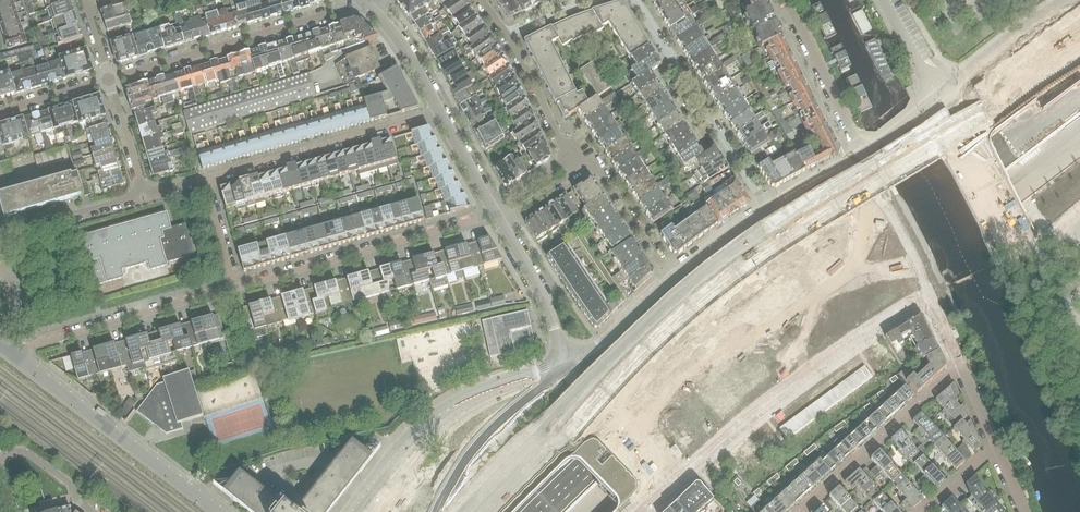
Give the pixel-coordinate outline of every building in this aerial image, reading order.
[(14,4),(13,0),(0,0),(0,9),(14,4)] [(48,9),(70,2),(70,0),(45,0),(48,9)] [(259,0),(244,4),(250,24),(264,20),(260,6),(261,6),(259,0)] [(283,14),(279,1),(278,1),(278,0),(259,0),(261,6),(260,6),(264,20),(283,14)] [(278,1),(279,1),(283,14),(296,10),(293,0),(278,0),(278,1)] [(296,10),(310,6),(308,0),(293,0),(296,10)] [(396,2),(409,17),(419,11),(410,0),(399,0),(396,2)] [(419,11),(425,7),(430,5),(426,0),(410,0),(419,11)] [(444,9),(451,18),(467,7),(462,0),(457,0),(453,3),(444,9)] [(514,0),(497,0),(495,1),(508,17),(508,18),(511,19),(511,18),(521,13),(514,0)] [(521,13),(532,8),(528,0),(514,0),(521,13)] [(532,8),(543,3),(541,0),(528,0),(532,8)] [(656,9),(671,0),(651,0),(656,9)] [(663,19),(682,8),(677,0),(671,0),(656,9),(663,19)] [(682,8),(663,19),(663,20),(670,30),(690,17),(711,4),(709,0),(707,0),(696,7),(695,5),(703,0),(691,0),(692,2),(682,8)] [(766,0),(746,0),(748,3),(728,13),(731,19),(745,12),(767,2),(766,0)] [(817,1),(809,4),(826,38),(833,34),(817,1)] [(35,13),(31,2),(25,4),(29,15),(35,13)] [(52,21),(74,14),(70,2),(48,9),(50,16),(41,19),(43,24),(52,21)] [(770,9),(767,2),(745,12),(758,41),(780,31),(776,22),(775,22),(770,9)] [(189,8),(188,3),(176,7),(177,12),(189,8)] [(601,12),(611,28),(613,26),(629,14),(622,3),(599,9),(599,10),(601,12)] [(18,14),(14,4),(0,9),(0,20),(18,14)] [(244,4),(232,8),(237,28),(250,24),(244,4)] [(126,5),(101,12),(105,24),(130,16),(127,7),(126,7),(126,5)] [(861,5),(850,10),(861,33),(872,28),(861,5)] [(419,11),(409,17),(414,23),(429,15),(425,7),(419,11)] [(467,7),(451,18),(458,28),(475,16),(468,7),(467,7)] [(237,28),(232,8),(218,11),(224,32),(237,28)] [(209,14),(204,15),(206,22),(210,36),(224,32),(218,11),(209,14)] [(182,12),(175,14),(178,23),(180,30),(184,44),(197,40),(191,19),(184,21),(182,12)] [(584,17),(595,35),(602,32),(605,30),(594,14),(592,12),(584,17)] [(670,30),(677,41),(697,28),(714,17),(710,12),(698,19),(699,20),(694,23),(690,17),(670,30)] [(0,20),(0,27),(1,30),(21,24),(18,14),(0,20)] [(78,26),(74,14),(52,21),(55,29),(47,32),(48,36),(56,33),(78,26)] [(611,28),(617,36),(635,24),(629,14),(613,26),(611,28)] [(429,15),(414,23),(418,31),(419,32),(435,24),(434,23),(440,19),(438,15),(432,19),(429,15)] [(585,38),(595,35),(584,17),(583,18),(582,15),(573,21),(585,38)] [(132,25),(130,16),(105,24),(107,32),(132,25)] [(458,28),(464,38),(482,26),(475,17),(475,16),(458,28)] [(210,36),(206,22),(202,23),(200,17),(191,19),(197,40),(210,36)] [(579,40),(585,38),(573,21),(572,21),(571,19),(563,24),(574,42),(579,40)] [(340,25),(339,25),(339,26),(345,43),(346,48),(364,42),(368,41),(377,38),(358,21),(354,20),(340,25)] [(160,29),(159,29),(161,36),(160,36),(164,49),(184,44),(180,30),(178,23),(169,26),(160,29)] [(1,30),(4,40),(24,33),(21,24),(1,30)] [(147,38),(147,40),(147,42),(151,53),(164,49),(160,36),(161,36),(159,29),(158,26),(156,27),(155,24),(153,25),(154,31),(148,32),(148,33),(149,37),(148,37),(147,38)] [(435,24),(419,32),(419,33),(421,35),(424,42),(440,33),(435,24)] [(562,47),(574,42),(563,24),(562,25),(561,24),(552,29),(551,28),(551,29),(552,31),(562,47)] [(635,24),(617,36),(623,46),(641,34),(635,24)] [(329,29),(328,29),(331,41),(333,47),(335,52),(337,51),(336,46),(345,43),(339,26),(339,25),(338,26),(337,25),(329,28),(329,29)] [(56,33),(60,46),(82,39),(78,26),(56,33)] [(482,26),(464,38),(471,47),(489,36),(482,26)] [(677,41),(684,52),(704,39),(697,28),(677,41)] [(334,57),(332,53),(335,52),(333,47),(331,41),(328,29),(319,31),(315,32),(321,51),(325,64),(326,64),(325,62),(334,57)] [(532,57),(534,60),(547,54),(554,51),(546,33),(545,32),(545,31),(524,41),(531,54),(532,53),(533,56),(532,57)] [(313,33),(301,37),(308,60),(310,59),(308,55),(317,52),(322,65),(325,64),(325,65),(325,64),(321,51),(315,32),(312,33),(313,33)] [(27,43),(24,33),(4,40),(7,50),(27,43)] [(149,37),(148,33),(138,35),(140,42),(135,44),(134,44),(138,57),(151,53),(147,42),(147,40),(147,38),(148,37),(149,37)] [(440,33),(424,42),(425,43),(430,51),(445,42),(440,33)] [(684,52),(690,62),(710,49),(727,39),(723,33),(712,41),(713,41),(707,45),(704,39),(684,52)] [(648,44),(641,34),(623,46),(630,57),(648,45),(648,44)] [(131,59),(138,57),(134,44),(135,44),(133,36),(111,43),(114,52),(118,63),(128,60),(131,59)] [(472,48),(469,49),(475,59),(477,58),(495,45),(489,36),(471,47),(472,48)] [(765,50),(769,57),(788,47),(783,36),(782,36),(781,36),(766,43),(769,48),(765,50)] [(44,37),(37,39),(41,50),(47,47),(44,37)] [(292,39),(288,40),(294,61),(295,61),(296,64),(308,60),(301,37),(292,39)] [(875,39),(866,44),(886,79),(895,74),(875,39)] [(286,41),(276,44),(281,64),(288,61),(293,74),(299,72),(296,64),(295,61),(294,61),(288,40),(286,41)] [(891,40),(886,43),(889,49),(894,46),(891,40)] [(445,42),(430,51),(436,61),(455,49),(450,41),(446,43),(445,42)] [(839,41),(828,47),(841,73),(852,68),(839,41)] [(265,47),(262,48),(268,68),(273,66),(276,65),(280,79),(286,77),(281,64),(276,44),(265,47)] [(33,45),(0,54),(0,61),(35,51),(33,45)] [(495,45),(477,58),(483,67),(501,55),(495,45)] [(631,71),(632,71),(655,56),(648,45),(630,57),(637,67),(631,71)] [(789,47),(788,47),(769,57),(771,62),(767,64),(770,71),(778,67),(794,59),(788,48),(789,47)] [(48,48),(43,49),(46,58),(45,59),(53,83),(53,82),(65,79),(59,58),(59,60),(53,62),(48,48)] [(249,52),(252,65),(255,73),(268,69),(268,68),(262,48),(259,49),(249,52)] [(335,65),(342,81),(345,87),(355,81),(359,88),(376,81),(372,72),(380,69),(371,48),(370,48),(346,58),(335,65)] [(455,49),(436,61),(437,64),(441,71),(457,61),(460,60),(455,50),(455,49)] [(613,49),(580,70),(589,83),(603,74),(602,74),(621,62),(613,49)] [(690,62),(692,64),(697,72),(716,59),(710,49),(690,62)] [(72,54),(59,58),(65,79),(76,76),(78,75),(82,74),(92,71),(86,50),(85,51),(72,54)] [(534,60),(539,71),(560,63),(554,51),(547,54),(534,60)] [(240,55),(238,56),(244,76),(244,77),(255,73),(252,65),(249,52),(240,54),(240,55)] [(755,63),(749,53),(741,57),(746,68),(755,63)] [(31,54),(18,57),(20,62),(20,64),(28,61),(29,63),(30,63),(31,68),(25,70),(24,66),(21,67),(22,71),(28,90),(41,86),(35,68),(32,58),(31,54)] [(501,55),(483,67),(489,77),(507,65),(501,55)] [(227,58),(227,59),(230,71),(231,72),(235,71),(238,78),(244,76),(238,56),(235,56),(227,58)] [(659,62),(655,56),(632,71),(637,79),(633,81),(633,80),(628,83),(629,85),(650,72),(658,67),(659,67),(659,62)] [(697,72),(703,82),(723,70),(736,61),(734,57),(720,65),(716,59),(697,72)] [(463,58),(460,60),(457,61),(441,71),(446,79),(463,70),(459,65),(465,61),(463,58)] [(43,65),(35,68),(41,86),(53,83),(45,59),(42,60),(43,65)] [(217,61),(214,62),(219,80),(220,80),(221,83),(228,81),(230,88),(235,87),(231,72),(230,71),(227,59),(217,62),(217,61)] [(800,71),(794,59),(778,67),(783,79),(800,71)] [(200,67),(205,84),(219,80),(214,62),(210,63),(211,64),(200,67)] [(545,81),(565,72),(560,63),(539,71),(545,81)] [(755,63),(746,68),(751,76),(755,74),(753,71),(758,69),(755,63)] [(10,72),(9,72),(15,94),(28,90),(22,71),(21,67),(20,64),(15,65),(16,68),(15,68),(16,73),(11,74),(10,72)] [(507,65),(489,77),(495,88),(513,76),(513,75),(508,65),(507,65)] [(199,86),(205,84),(200,67),(190,70),(190,69),(187,70),(197,105),(198,104),(195,95),(201,94),(199,86)] [(381,95),(387,117),(418,108),(396,68),(378,78),(378,79),(381,77),(390,93),(381,95)] [(184,72),(173,75),(179,92),(188,90),(193,106),(197,105),(187,70),(184,71),(184,72)] [(463,71),(463,70),(446,79),(450,88),(473,75),(471,71),(465,75),(463,71)] [(723,70),(703,82),(710,93),(730,80),(723,70)] [(800,71),(783,79),(789,90),(805,82),(800,71),(801,71),(801,70),(800,71)] [(15,94),(9,72),(0,75),(0,90),(2,98),(6,97),(5,97),(15,94)] [(550,92),(570,82),(565,72),(545,81),(547,86),(548,85),(550,88),(548,88),(550,92)] [(650,72),(629,85),(636,96),(657,83),(650,72)] [(190,133),(315,95),(309,73),(183,111),(190,133)] [(603,74),(589,83),(597,96),(611,88),(603,74)] [(172,94),(179,92),(173,75),(163,78),(163,77),(160,78),(168,105),(174,103),(172,94)] [(473,75),(450,88),(455,97),(472,87),(469,81),(475,78),(473,75)] [(495,88),(500,98),(519,86),(513,76),(495,88)] [(852,76),(845,80),(861,112),(868,108),(852,76)] [(747,77),(741,81),(744,86),(750,82),(747,77)] [(759,91),(764,88),(758,77),(753,80),(759,91)] [(157,80),(147,83),(150,94),(155,92),(157,98),(161,97),(163,106),(166,105),(168,105),(160,78),(157,79),(157,80)] [(716,103),(736,90),(730,80),(710,93),(716,103)] [(139,85),(136,86),(138,94),(138,95),(141,95),(145,108),(151,106),(150,100),(152,100),(157,98),(155,92),(150,94),(147,83),(147,82),(138,84),(139,85)] [(550,92),(556,105),(575,92),(570,82),(550,92)] [(805,82),(789,90),(791,94),(788,96),(791,103),(811,94),(805,82)] [(636,96),(643,106),(664,93),(657,83),(636,96)] [(353,84),(349,86),(351,93),(357,91),(353,84)] [(133,86),(125,89),(125,90),(128,99),(141,95),(138,95),(138,94),(136,86),(133,87),(133,86)] [(519,86),(500,98),(500,99),(505,109),(524,97),(519,86)] [(759,91),(766,102),(771,99),(764,88),(759,91)] [(468,89),(456,96),(455,97),(459,105),(477,95),(476,93),(472,95),(468,89)] [(723,113),(743,101),(736,90),(716,103),(723,113)] [(578,111),(589,103),(583,93),(578,96),(576,94),(575,93),(575,92),(556,105),(556,106),(559,105),(565,118),(578,110),(578,111)] [(643,106),(649,116),(670,103),(664,93),(643,106)] [(795,116),(817,105),(811,94),(812,94),(812,93),(811,94),(791,103),(792,104),(787,106),(790,114),(793,112),(795,116)] [(596,98),(589,103),(578,111),(584,121),(603,108),(616,100),(613,94),(600,103),(596,98)] [(141,95),(128,99),(130,108),(131,107),(132,111),(133,112),(145,108),(141,95)] [(368,99),(374,121),(387,117),(381,95),(368,99)] [(477,95),(459,105),(463,112),(464,114),(481,104),(486,101),(483,97),(479,99),(477,96),(477,95)] [(89,99),(86,100),(95,129),(106,125),(108,125),(100,99),(99,96),(89,99)] [(524,97),(505,109),(511,120),(529,108),(524,97)] [(357,107),(362,124),(374,121),(368,99),(364,100),(363,98),(358,99),(360,106),(357,107)] [(772,113),(777,110),(771,99),(766,102),(772,113)] [(83,101),(73,104),(78,123),(79,125),(80,125),(87,123),(89,131),(95,129),(86,100),(83,101)] [(345,111),(349,128),(362,124),(357,107),(353,108),(351,101),(346,102),(348,110),(345,111)] [(730,123),(749,111),(743,101),(723,113),(730,123)] [(677,114),(670,103),(649,116),(656,127),(677,114)] [(73,104),(60,108),(70,142),(78,140),(76,135),(74,136),(71,125),(78,123),(73,104)] [(332,114),(337,131),(349,128),(345,111),(341,112),(339,104),(334,106),(336,113),(332,114)] [(482,104),(481,104),(464,114),(469,122),(485,113),(491,110),(488,105),(482,108),(481,105),(482,104)] [(803,127),(823,117),(817,105),(795,116),(795,117),(798,116),(803,127)] [(60,108),(48,111),(54,130),(55,129),(57,135),(63,133),(65,139),(64,140),(65,144),(70,142),(60,108)] [(320,117),(325,135),(337,131),(332,114),(329,115),(327,108),(322,109),(324,116),(320,117)] [(511,120),(504,125),(507,129),(513,125),(516,131),(534,120),(529,108),(511,120)] [(591,131),(610,119),(618,114),(616,111),(608,116),(603,108),(584,121),(591,131)] [(154,115),(153,110),(134,115),(136,121),(134,121),(136,126),(138,126),(138,127),(152,123),(151,116),(154,115)] [(772,113),(779,125),(784,122),(777,110),(772,113)] [(48,111),(36,115),(46,150),(52,149),(49,140),(48,140),(45,132),(54,130),(48,111)] [(308,121),(313,138),(325,135),(320,117),(317,118),(315,111),(310,113),(312,120),(308,121)] [(736,134),(756,122),(749,111),(730,123),(736,134)] [(469,122),(474,132),(490,122),(485,113),(469,122)] [(638,114),(633,117),(637,123),(642,120),(638,114)] [(656,127),(662,137),(683,124),(677,114),(656,127)] [(46,150),(36,115),(23,119),(30,140),(29,138),(34,136),(37,145),(43,143),(46,151),(46,150)] [(296,124),(300,141),(313,138),(308,121),(305,122),(303,115),(298,116),(300,123),(296,124)] [(490,122),(474,132),(478,140),(479,141),(503,127),(502,125),(497,127),(496,124),(500,121),(498,117),(493,120),(490,122)] [(829,128),(828,129),(823,118),(824,117),(823,117),(803,127),(807,135),(808,134),(810,137),(812,137),(829,128)] [(288,145),(300,141),(296,124),(293,125),(291,118),(286,119),(288,126),(283,128),(288,145)] [(9,123),(16,144),(30,140),(23,119),(13,122),(12,122),(9,123)] [(610,119),(591,131),(598,142),(617,129),(623,125),(619,121),(614,124),(610,119)] [(516,131),(512,134),(518,144),(539,131),(534,120),(516,131)] [(271,131),(276,148),(288,145),(283,128),(281,128),(279,121),(274,123),(276,130),(271,131)] [(743,144),(762,132),(756,122),(736,134),(743,144)] [(784,122),(779,125),(790,142),(794,139),(784,122)] [(16,144),(9,123),(6,123),(6,124),(0,126),(0,138),(3,148),(16,144)] [(155,131),(152,123),(138,127),(139,129),(137,130),(139,135),(140,135),(142,139),(160,134),(159,129),(155,131)] [(664,139),(669,147),(690,134),(683,124),(662,137),(658,140),(659,142),(664,139)] [(89,131),(86,132),(89,143),(93,142),(110,137),(109,136),(111,135),(110,130),(108,131),(107,128),(106,125),(95,129),(89,131)] [(264,152),(276,148),(271,131),(269,132),(267,125),(262,126),(264,133),(259,135),(264,152)] [(485,151),(492,147),(501,141),(504,139),(509,137),(503,127),(479,141),(485,151)] [(251,155),(264,152),(259,135),(257,135),(255,128),(250,129),(252,137),(247,138),(251,155)] [(743,144),(747,151),(750,155),(757,149),(759,148),(782,134),(778,128),(770,133),(770,136),(766,138),(762,132),(743,144)] [(837,144),(833,135),(829,128),(812,137),(815,144),(817,143),(818,145),(824,142),(827,149),(836,145),(837,144)] [(413,139),(415,146),(435,140),(430,131),(430,130),(429,129),(428,129),(427,129),(426,129),(405,135),(407,140),(413,139)] [(598,142),(605,152),(623,139),(617,129),(598,142)] [(239,159),(251,155),(247,138),(245,139),(243,131),(238,133),(240,140),(234,142),(239,159)] [(539,131),(518,144),(525,154),(529,152),(544,142),(542,139),(541,135),(539,131)] [(162,139),(160,134),(142,139),(144,146),(142,146),(143,151),(145,151),(145,152),(160,148),(158,141),(162,139)] [(697,144),(690,134),(669,147),(676,158),(697,144)] [(222,145),(227,162),(239,159),(234,142),(233,142),(231,135),(226,136),(228,143),(222,145)] [(193,136),(202,169),(215,166),(210,149),(209,149),(207,141),(202,143),(204,150),(198,152),(193,136)] [(95,148),(92,149),(94,155),(113,149),(112,143),(113,143),(112,138),(110,139),(110,137),(93,142),(95,148)] [(210,149),(215,166),(227,162),(222,145),(221,145),(219,138),(214,140),(216,147),(210,149)] [(380,142),(388,167),(398,164),(390,139),(380,142)] [(607,156),(609,158),(611,162),(630,149),(629,147),(623,139),(605,152),(607,156)] [(652,150),(646,139),(638,144),(642,150),(634,155),(630,149),(611,162),(619,173),(637,160),(637,159),(652,150)] [(441,151),(435,140),(415,146),(410,147),(411,152),(419,150),(421,157),(441,151)] [(501,141),(492,147),(514,182),(521,177),(526,174),(517,160),(514,162),(503,145),(501,141)] [(378,170),(388,167),(380,142),(371,144),(378,170)] [(544,142),(529,152),(539,166),(548,160),(549,160),(550,156),(549,154),(548,152),(546,147),(545,146),(544,142)] [(816,165),(827,160),(830,158),(837,155),(838,154),(839,153),(840,151),(839,148),(839,147),(837,146),(836,145),(827,149),(824,142),(818,145),(813,148),(811,144),(806,146),(816,165)] [(362,147),(369,173),(378,170),(371,144),(362,147)] [(703,155),(697,144),(676,158),(682,168),(681,169),(703,155)] [(781,159),(794,177),(805,171),(793,152),(785,157),(782,150),(778,144),(773,146),(781,159)] [(793,152),(805,171),(816,165),(806,146),(801,149),(793,152)] [(69,160),(65,147),(59,149),(62,161),(69,160)] [(359,175),(369,173),(362,147),(352,150),(359,175)] [(492,147),(485,151),(485,152),(493,167),(503,186),(507,187),(509,185),(514,182),(492,147)] [(768,150),(771,156),(777,152),(773,147),(768,150)] [(148,159),(149,165),(168,160),(167,154),(162,156),(160,148),(145,152),(146,154),(144,155),(146,159),(148,159)] [(56,163),(62,161),(59,149),(53,151),(56,163)] [(94,155),(92,155),(96,167),(97,167),(117,161),(117,160),(118,159),(117,154),(115,155),(113,149),(94,155)] [(697,173),(702,170),(721,158),(716,150),(712,149),(703,155),(681,169),(682,171),(684,171),(685,173),(693,168),(697,173)] [(343,152),(349,174),(358,171),(359,175),(352,150),(343,152)] [(763,154),(766,159),(782,184),(794,177),(781,159),(774,163),(771,157),(767,150),(762,153),(763,154)] [(56,163),(53,151),(46,152),(50,165),(56,163)] [(441,151),(421,157),(410,160),(412,165),(424,161),(426,168),(447,163),(441,151)] [(44,167),(50,165),(46,152),(40,154),(44,167)] [(73,161),(82,158),(80,152),(72,155),(73,161)] [(339,176),(349,174),(343,152),(333,155),(339,176)] [(539,166),(529,152),(525,154),(517,160),(526,174),(531,171),(534,169),(535,169),(539,166)] [(37,168),(44,167),(40,154),(34,156),(37,168)] [(324,158),(330,179),(339,176),(333,155),(324,158)] [(82,158),(73,161),(75,167),(84,164),(82,158)] [(320,182),(330,179),(324,158),(314,161),(320,182)] [(728,169),(727,169),(721,158),(702,170),(697,173),(694,175),(693,176),(700,187),(706,183),(716,176),(728,169)] [(774,189),(774,188),(782,184),(766,159),(756,165),(768,184),(771,187),(771,188),(774,189)] [(153,177),(172,172),(168,160),(149,165),(150,170),(149,171),(151,175),(152,176),(153,177)] [(625,183),(644,171),(656,163),(654,160),(642,168),(637,160),(619,173),(625,183)] [(98,174),(91,177),(92,181),(101,178),(121,173),(120,172),(120,170),(119,168),(121,167),(119,162),(117,163),(117,161),(97,167),(96,167),(98,174)] [(311,184),(320,182),(314,161),(305,163),(311,184)] [(12,176),(9,163),(2,165),(6,177),(12,176)] [(302,187),(311,184),(305,163),(296,166),(302,187)] [(447,163),(426,168),(422,169),(423,175),(430,173),(432,179),(453,174),(447,163)] [(286,169),(292,190),(302,187),(296,166),(286,169)] [(283,192),(292,190),(286,169),(277,171),(284,197),(283,192)] [(739,210),(747,205),(748,201),(728,169),(716,176),(718,178),(720,182),(723,187),(728,194),(739,210)] [(625,183),(629,189),(632,193),(651,181),(663,173),(660,170),(648,177),(644,171),(625,183)] [(267,174),(275,200),(284,197),(277,171),(267,174)] [(632,193),(639,204),(658,191),(673,181),(666,171),(663,173),(666,178),(654,186),(651,181),(632,193)] [(92,181),(88,182),(88,184),(89,188),(102,184),(104,191),(124,185),(124,184),(125,182),(124,179),(122,178),(122,176),(121,174),(121,173),(101,178),(92,181)] [(274,200),(275,200),(267,174),(258,177),(265,202),(264,198),(273,195),(274,200)] [(453,174),(432,179),(428,181),(429,186),(436,184),(438,191),(459,185),(453,174)] [(4,219),(26,213),(33,211),(52,205),(78,198),(77,197),(83,195),(78,177),(72,178),(72,176),(46,183),(20,190),(0,196),(0,207),(4,219)] [(716,176),(706,183),(709,189),(720,182),(718,178),(716,176)] [(248,180),(256,205),(265,202),(258,177),(248,180)] [(255,205),(256,205),(248,180),(239,182),(246,208),(247,208),(245,203),(254,201),(255,205)] [(603,197),(593,181),(589,180),(573,190),(582,204),(578,207),(581,212),(603,197)] [(86,183),(80,184),(84,197),(91,194),(88,182),(86,183)] [(230,185),(237,210),(246,208),(239,182),(230,185)] [(236,210),(237,210),(230,185),(220,188),(226,209),(235,206),(236,210)] [(465,196),(459,185),(438,191),(433,192),(435,197),(442,195),(444,202),(465,196)] [(711,203),(705,207),(717,225),(728,218),(712,194),(707,186),(701,190),(711,203)] [(739,210),(728,194),(723,187),(712,194),(728,218),(739,210)] [(707,232),(717,225),(705,207),(694,190),(682,198),(686,203),(682,206),(685,211),(689,208),(690,210),(692,209),(707,232)] [(658,191),(639,204),(646,214),(664,201),(658,191)] [(465,196),(444,202),(439,203),(441,208),(451,206),(453,212),(452,212),(452,213),(470,207),(465,196)] [(565,196),(554,203),(568,224),(578,217),(565,196)] [(589,216),(591,219),(610,207),(603,197),(581,212),(585,218),(589,216)] [(417,200),(408,202),(414,223),(423,221),(417,200)] [(650,219),(653,223),(671,211),(664,201),(646,214),(650,219)] [(414,223),(408,202),(398,205),(404,226),(414,223)] [(558,230),(568,224),(554,203),(544,209),(558,230)] [(398,205),(389,208),(395,229),(404,226),(398,205)] [(433,218),(433,217),(430,206),(423,208),(427,220),(433,218)] [(590,220),(591,221),(597,230),(617,217),(610,207),(591,219),(590,220)] [(395,229),(389,208),(379,210),(385,231),(395,229)] [(548,236),(558,230),(544,209),(534,216),(548,236)] [(696,240),(697,240),(707,232),(692,209),(690,210),(688,211),(689,214),(682,219),(696,240)] [(379,210),(370,213),(376,234),(385,231),(379,210)] [(80,238),(91,276),(92,275),(95,286),(124,278),(121,268),(147,261),(149,271),(167,266),(166,263),(169,262),(169,263),(190,257),(190,256),(194,255),(186,225),(170,229),(166,214),(164,214),(163,211),(82,234),(82,237),(80,238)] [(367,237),(376,234),(370,213),(360,216),(367,237)] [(341,216),(340,217),(348,242),(357,239),(351,218),(342,221),(341,216)] [(360,216),(351,218),(357,239),(367,237),(360,216)] [(537,243),(548,236),(534,216),(527,221),(526,225),(537,243)] [(696,240),(682,219),(680,216),(677,218),(679,221),(677,222),(680,228),(675,231),(676,234),(685,249),(696,240)] [(340,217),(331,219),(338,245),(348,242),(340,217)] [(597,230),(604,241),(623,227),(617,217),(597,230)] [(654,226),(665,242),(676,234),(675,231),(669,223),(668,223),(665,218),(654,226)] [(338,245),(331,219),(322,222),(329,247),(338,245)] [(322,222),(312,224),(319,250),(329,247),(322,222)] [(310,253),(319,250),(312,224),(312,225),(313,229),(304,231),(303,227),(310,253)] [(303,227),(293,230),(300,255),(310,253),(303,227)] [(604,241),(611,251),(630,238),(623,227),(604,241)] [(291,258),(300,255),(293,230),(294,234),(285,237),(291,258)] [(685,249),(676,234),(665,242),(673,254),(677,255),(685,249)] [(577,237),(583,247),(588,244),(581,235),(577,237)] [(285,237),(276,239),(281,261),(291,258),(285,237)] [(480,266),(502,260),(489,238),(474,243),(480,266)] [(607,254),(612,263),(636,247),(630,238),(611,251),(607,254)] [(272,263),(281,261),(276,239),(266,242),(272,263)] [(257,245),(263,266),(272,263),(266,242),(257,245)] [(243,271),(247,270),(253,269),(247,247),(246,243),(236,246),(243,271)] [(464,271),(480,266),(474,243),(457,247),(464,271)] [(542,251),(547,258),(558,251),(554,244),(542,251)] [(588,244),(583,247),(589,255),(593,252),(588,244)] [(247,247),(253,269),(263,266),(257,245),(247,247)] [(447,275),(464,271),(457,247),(441,252),(447,275)] [(547,258),(553,267),(570,255),(564,247),(558,251),(547,258)] [(643,257),(637,248),(636,247),(612,263),(619,273),(643,257)] [(424,257),(433,289),(449,285),(446,276),(447,275),(441,252),(424,257)] [(599,261),(593,252),(589,255),(595,264),(599,261)] [(553,267),(558,276),(576,264),(570,255),(553,267)] [(408,261),(414,285),(429,280),(432,290),(433,289),(424,257),(408,261)] [(617,287),(626,281),(649,266),(643,257),(619,273),(611,279),(617,287)] [(391,266),(398,289),(414,285),(408,261),(391,266)] [(599,261),(595,264),(600,272),(605,269),(599,261)] [(558,276),(564,285),(582,273),(576,264),(558,276)] [(381,294),(398,289),(391,266),(375,271),(381,294)] [(652,276),(653,272),(649,266),(626,281),(634,293),(643,284),(652,276)] [(607,282),(611,279),(605,269),(600,272),(607,282)] [(365,298),(381,294),(375,271),(358,275),(365,298)] [(564,285),(570,293),(588,281),(582,273),(564,285)] [(348,303),(365,298),(358,275),(342,280),(348,303)] [(611,279),(607,282),(612,290),(617,287),(611,279)] [(332,308),(348,303),(342,280),(325,284),(332,308)] [(570,293),(576,303),(595,290),(588,281),(570,293)] [(332,308),(325,284),(309,289),(318,322),(334,317),(332,308)] [(617,287),(612,290),(618,299),(621,304),(625,300),(617,287)] [(79,299),(77,289),(64,292),(67,302),(79,299)] [(292,294),(299,317),(314,313),(317,322),(318,322),(309,289),(292,294)] [(595,290),(576,303),(581,309),(582,311),(601,299),(595,290)] [(276,298),(282,322),(299,317),(292,294),(276,298)] [(506,305),(504,296),(490,299),(492,308),(506,305)] [(282,322),(276,298),(259,303),(266,326),(282,322)] [(582,311),(588,320),(607,307),(601,299),(582,311)] [(607,307),(588,320),(594,327),(598,328),(612,314),(612,313),(621,304),(618,299),(607,307)] [(491,308),(489,301),(475,303),(477,311),(491,308)] [(269,336),(266,326),(259,303),(242,308),(252,340),(269,336)] [(470,313),(468,305),(455,308),(457,316),(470,313)] [(446,316),(443,308),(438,310),(440,318),(446,316)] [(491,320),(482,321),(490,358),(499,356),(530,349),(534,345),(537,342),(536,342),(534,344),(531,341),(533,337),(527,311),(491,320)] [(437,320),(435,313),(422,316),(424,323),(437,320)] [(219,315),(202,319),(208,342),(225,338),(219,315)] [(424,323),(422,316),(408,319),(410,326),(424,323)] [(916,329),(926,324),(922,317),(918,316),(904,325),(910,333),(912,337),(916,334),(916,333),(917,332),(916,329)] [(208,342),(202,319),(185,324),(192,347),(208,342)] [(401,328),(399,321),(389,323),(390,331),(401,328)] [(192,347),(185,324),(169,328),(178,361),(179,361),(176,352),(192,347)] [(912,337),(918,347),(933,339),(926,324),(916,329),(917,332),(916,333),(916,334),(912,337)] [(904,325),(897,329),(901,337),(907,333),(910,333),(904,325)] [(389,334),(387,326),(373,330),(375,338),(389,334)] [(153,333),(162,366),(178,361),(169,328),(153,333)] [(897,329),(885,337),(896,354),(901,363),(907,359),(902,351),(903,350),(900,345),(905,342),(901,337),(897,329)] [(375,339),(373,331),(367,332),(369,340),(375,339)] [(153,333),(137,338),(146,371),(162,366),(153,333)] [(145,371),(146,371),(137,338),(120,342),(127,366),(143,361),(145,371)] [(920,356),(910,361),(912,366),(922,360),(939,351),(933,339),(918,347),(916,349),(920,356)] [(110,370),(127,366),(120,342),(104,347),(110,370)] [(299,351),(296,343),(289,345),(291,353),(299,351)] [(283,355),(291,353),(289,345),(281,347),(283,355)] [(88,351),(94,375),(110,370),(104,347),(88,351)] [(94,375),(88,351),(71,356),(77,380),(94,375)] [(946,367),(939,351),(922,360),(899,374),(917,393),(946,367)] [(181,423),(203,416),(188,371),(162,379),(163,383),(156,386),(136,411),(166,434),(183,429),(181,423)] [(957,424),(967,415),(963,405),(959,408),(953,400),(958,395),(953,384),(935,400),(944,410),(942,411),(948,419),(950,417),(957,424)] [(904,387),(891,400),(899,409),(913,397),(904,387)] [(102,403),(106,398),(95,390),(91,395),(102,403)] [(142,397),(140,390),(134,391),(136,398),(142,397)] [(116,406),(106,398),(102,403),(112,411),(116,406)] [(136,404),(129,399),(121,409),(125,417),(136,404)] [(891,400),(877,412),(885,422),(899,409),(891,400)] [(877,412),(863,425),(871,434),(885,422),(877,412)] [(916,430),(921,435),(923,433),(934,445),(943,437),(921,413),(912,421),(918,428),(916,430)] [(964,440),(962,442),(966,447),(969,445),(975,452),(981,447),(967,415),(957,424),(953,428),(964,440)] [(863,425),(849,438),(858,447),(871,434),(863,425)] [(906,430),(903,433),(908,438),(911,435),(906,430)] [(900,432),(890,441),(912,465),(913,464),(922,456),(900,432)] [(943,437),(934,445),(933,446),(955,470),(965,461),(943,437)] [(849,438),(835,450),(844,460),(858,447),(849,438)] [(295,511),(330,511),(368,463),(366,460),(370,455),(352,440),(295,511)] [(568,460),(569,459),(571,459),(574,459),(577,459),(579,460),(580,461),(617,500),(618,501),(619,503),(619,505),(619,507),(619,509),(618,510),(618,511),(625,511),(631,507),(628,503),(633,498),(634,496),(635,494),(636,491),(636,489),(635,486),(634,484),(632,481),(601,448),(599,445),(598,445),(595,443),(594,443),(592,443),(589,443),(587,443),(585,444),(583,445),(568,460)] [(962,445),(956,451),(964,460),(970,455),(962,445)] [(835,450),(821,463),(830,472),(844,460),(835,450)] [(877,466),(874,468),(879,473),(881,471),(892,483),(901,475),(879,451),(870,459),(877,466)] [(924,476),(918,482),(922,488),(929,482),(935,488),(944,480),(922,456),(913,464),(924,476)] [(817,458),(808,466),(821,481),(830,472),(821,463),(817,458)] [(808,466),(799,474),(812,489),(821,481),(808,466)] [(857,487),(855,489),(862,496),(864,495),(871,503),(872,502),(881,494),(863,474),(868,470),(865,467),(860,471),(859,470),(844,483),(852,491),(857,487)] [(239,471),(225,489),(235,497),(232,499),(238,504),(239,502),(252,511),(291,511),(239,471)] [(799,474),(790,482),(803,496),(812,489),(799,474)] [(899,492),(897,494),(903,501),(905,500),(913,508),(923,500),(901,475),(892,483),(891,484),(899,492)] [(967,500),(978,511),(984,511),(994,502),(984,491),(976,475),(965,485),(970,497),(967,500)] [(736,493),(744,485),(738,478),(730,486),(736,493)] [(790,482),(782,489),(795,504),(803,496),(790,482)] [(682,497),(675,504),(683,511),(699,511),(713,500),(699,485),(699,484),(695,484),(691,488),(682,497)] [(829,497),(843,511),(861,511),(839,488),(829,497)] [(773,498),(786,511),(795,504),(782,489),(773,498)] [(881,494),(872,502),(882,511),(898,511),(881,494)] [(952,497),(941,507),(942,508),(946,511),(965,511),(952,497)] [(764,506),(769,511),(786,511),(773,498),(764,506)] [(984,511),(1003,511),(994,502),(984,511)] [(668,510),(669,511),(683,511),(675,504),(668,510)]
